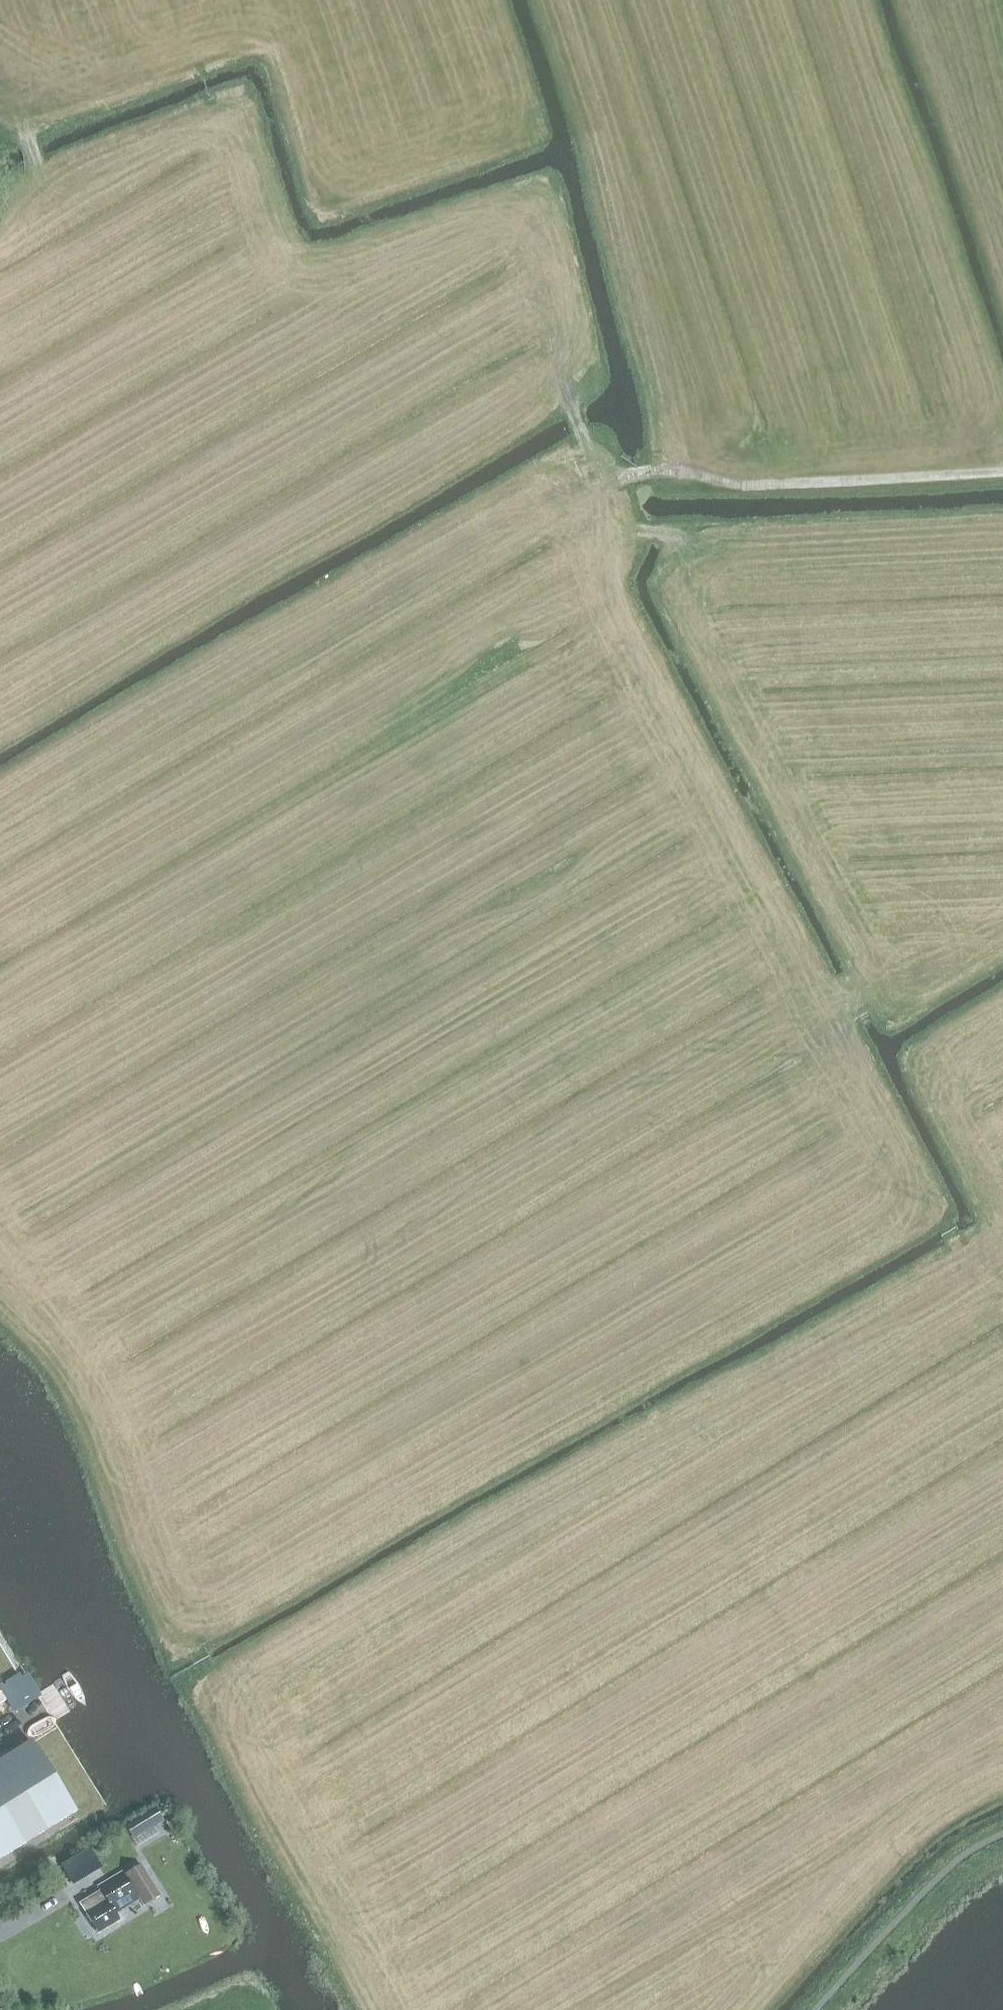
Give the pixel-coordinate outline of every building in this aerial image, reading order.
[(73,1811),(30,1742),(0,1761),(0,1856),(73,1811)] [(130,1836),(161,1817),(156,1809),(125,1828),(130,1836)] [(143,1906),(159,1896),(140,1865),(124,1875),(122,1872),(97,1887),(99,1891),(79,1904),(98,1934),(119,1921),(114,1913),(139,1898),(143,1906)]
